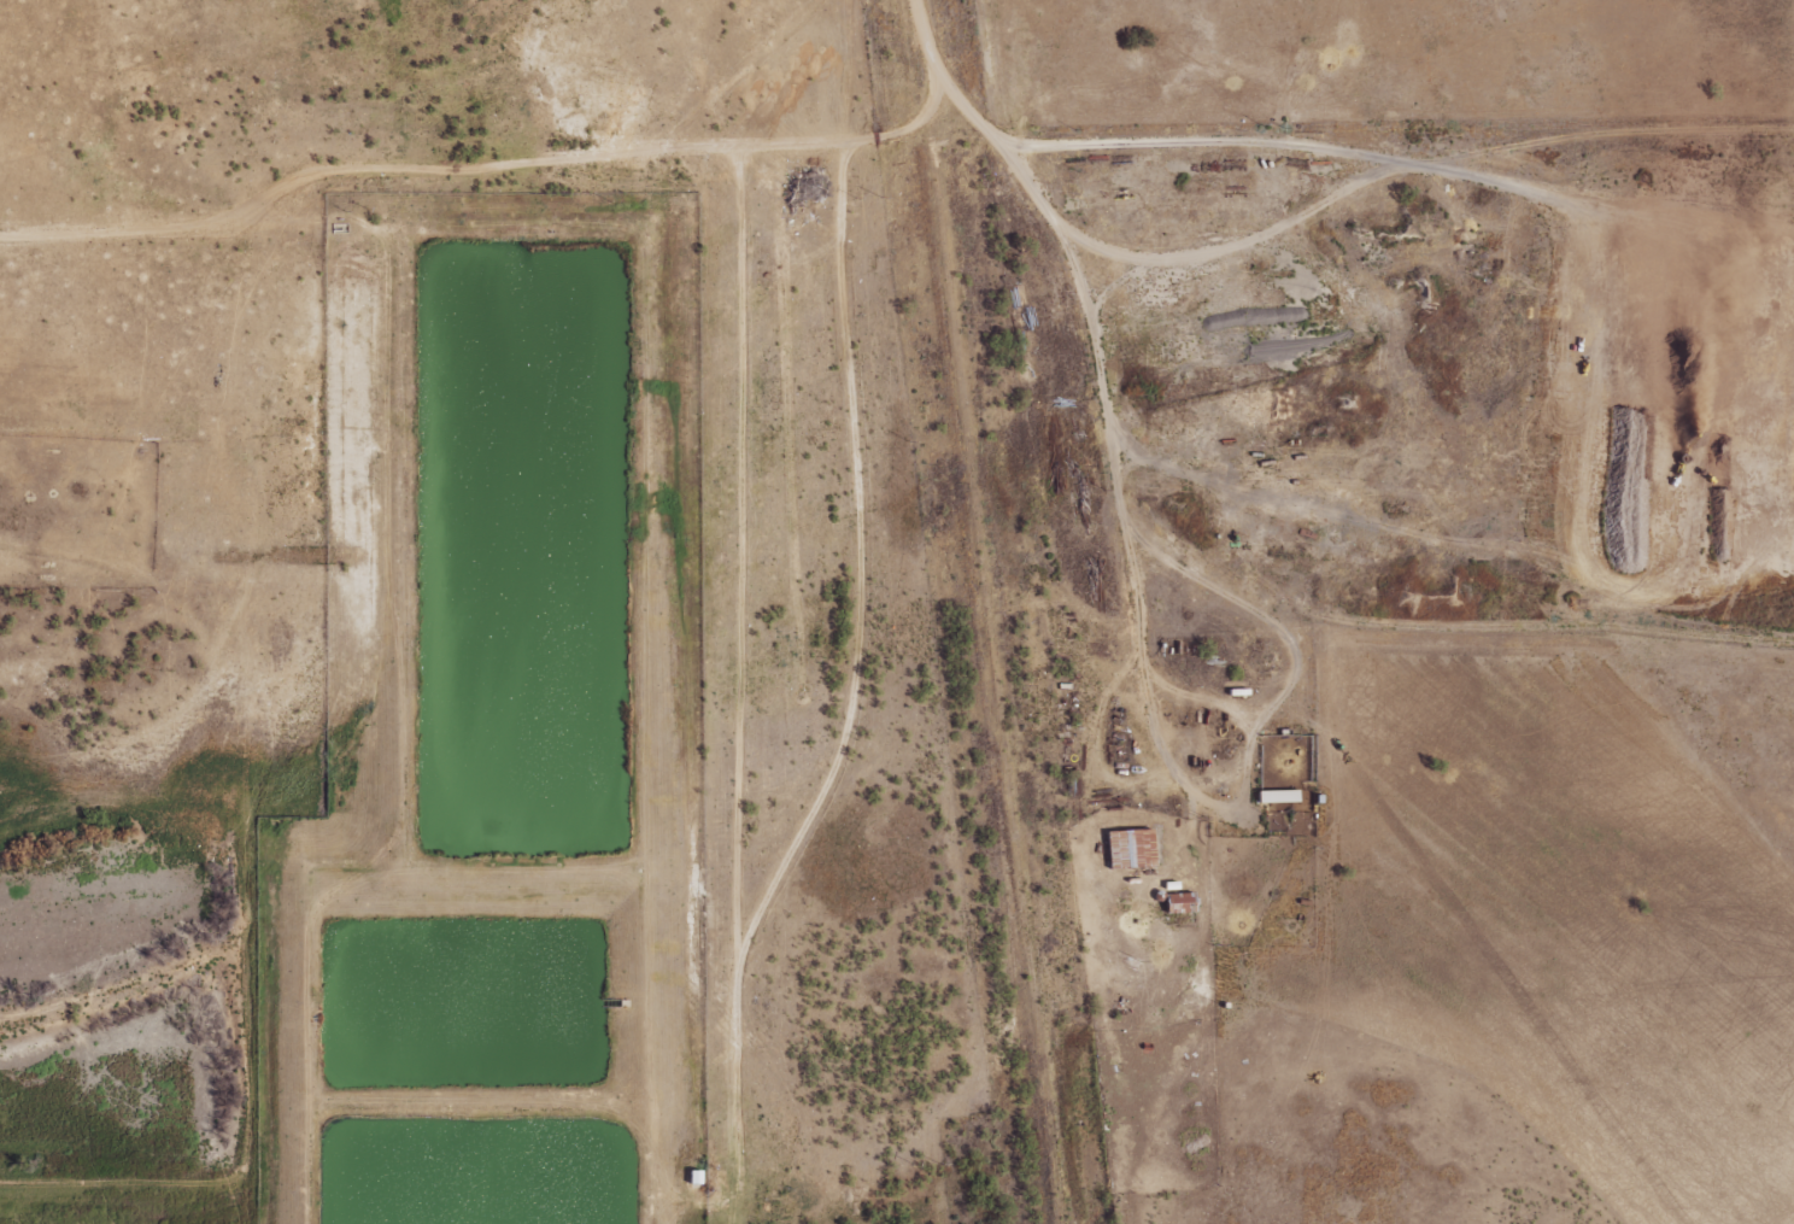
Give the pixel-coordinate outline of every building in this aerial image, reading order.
[(1105,868),(1151,865),(1149,830),(1103,832),(1105,868)] [(686,1184),(699,1184),(700,1171),(686,1171),(686,1184)]
